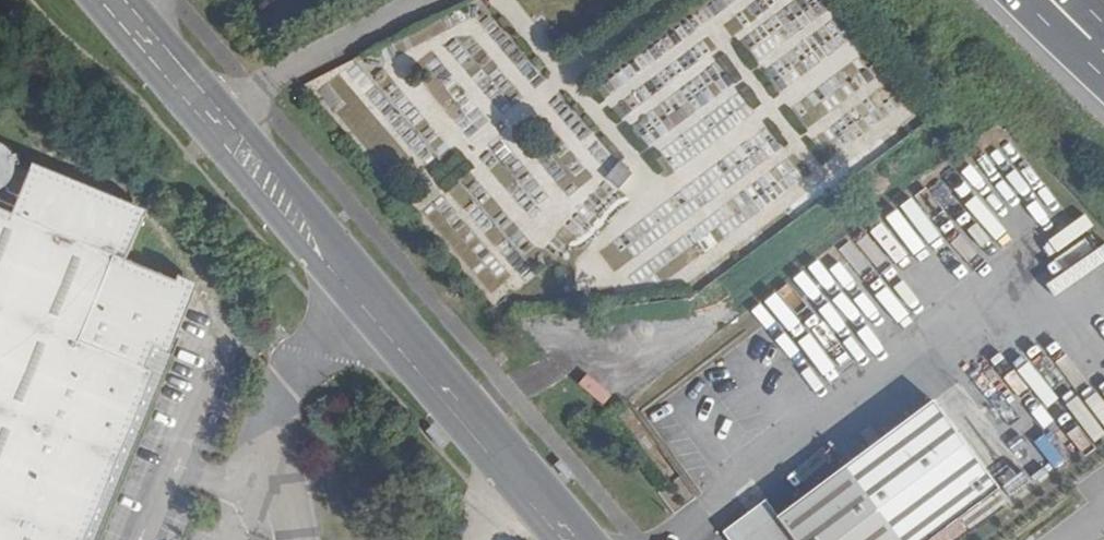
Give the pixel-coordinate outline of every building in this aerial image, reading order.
[(167,350),(189,297),(196,282),(178,275),(174,281),(124,260),(144,212),(32,166),(13,215),(0,210),(0,539),(85,539),(156,374),(144,369),(155,346),(167,350)] [(167,350),(155,346),(144,369),(156,374),(85,539),(97,539),(176,354),(167,350)] [(924,408),(856,462),(774,524),(759,506),(719,535),(723,539),(930,539),(991,494),(924,408)]
